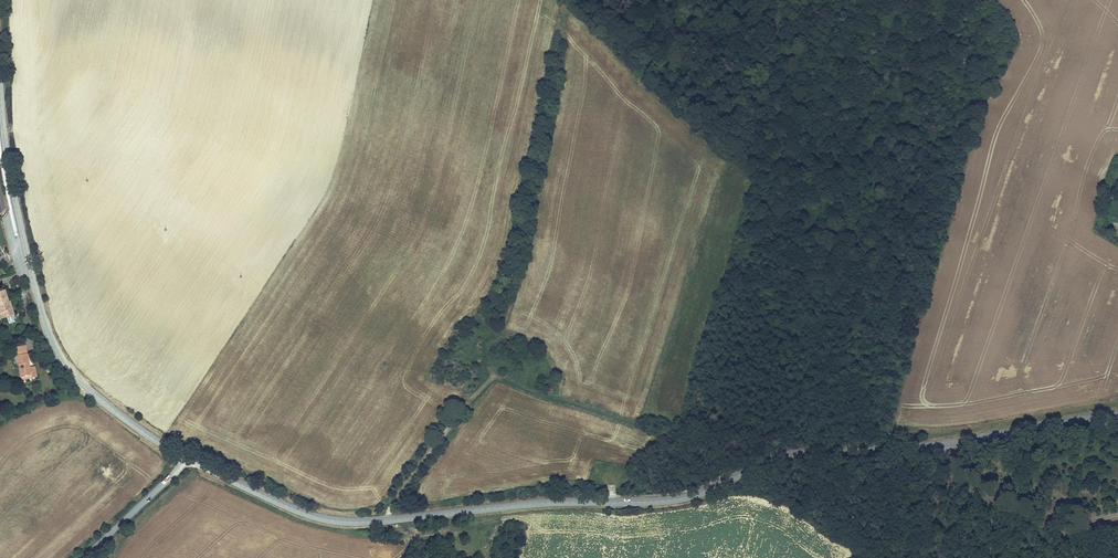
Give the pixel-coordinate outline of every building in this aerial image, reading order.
[(2,309),(4,314),(12,311),(8,299),(7,300),(2,287),(0,288),(0,310),(2,309)] [(7,317),(9,323),(15,322),(13,315),(7,317)] [(35,361),(31,348),(27,349),(24,341),(21,342),(24,354),(22,354),(24,359),(25,359),(29,371),(37,368),(38,371),(43,370),(40,360),(35,361)] [(555,378),(538,371),(532,386),(548,393),(555,378)]
